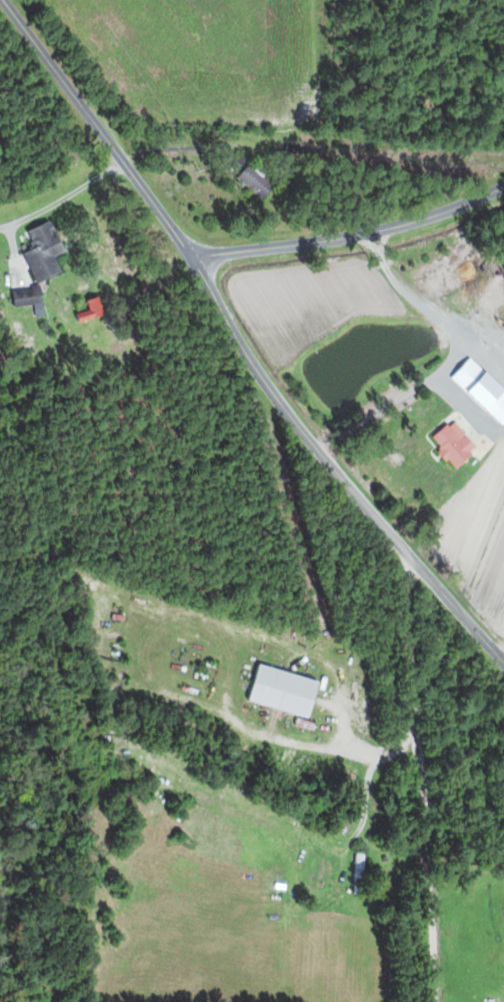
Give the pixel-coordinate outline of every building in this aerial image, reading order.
[(246,162),(237,153),(228,162),(237,171),(246,162)] [(265,178),(269,170),(259,164),(257,168),(248,163),(239,182),(269,198),(276,184),(265,178)] [(29,230),(35,249),(26,253),(37,283),(63,273),(57,257),(66,253),(54,221),(29,230)] [(90,301),(92,317),(100,316),(98,300),(90,301)] [(463,362),(451,375),(503,425),(503,390),(483,371),(478,376),(463,362)] [(432,440),(458,469),(480,449),(454,420),(432,440)] [(261,665),(251,702),(310,718),(320,681),(261,665)] [(355,894),(364,894),(364,852),(355,852),(355,894)]
